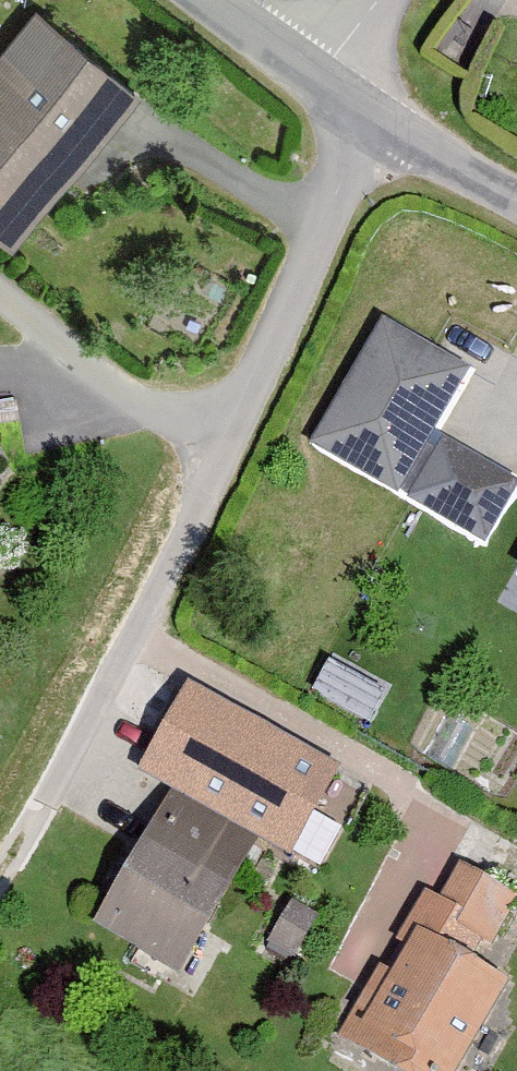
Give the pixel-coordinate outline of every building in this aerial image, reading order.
[(4,230),(119,87),(39,23),(0,71),(0,227),(4,230)] [(321,442),(388,481),(453,370),(385,331),(321,442)] [(411,503),(475,549),(516,491),(452,445),(411,503)] [(333,638),(305,694),(360,722),(388,665),(333,638)] [(160,734),(267,793),(290,751),(183,693),(160,734)] [(177,794),(101,924),(178,969),(254,838),(177,794)] [(356,1039),(416,1070),(441,1070),(516,930),(516,900),(451,865),(356,1039)]
